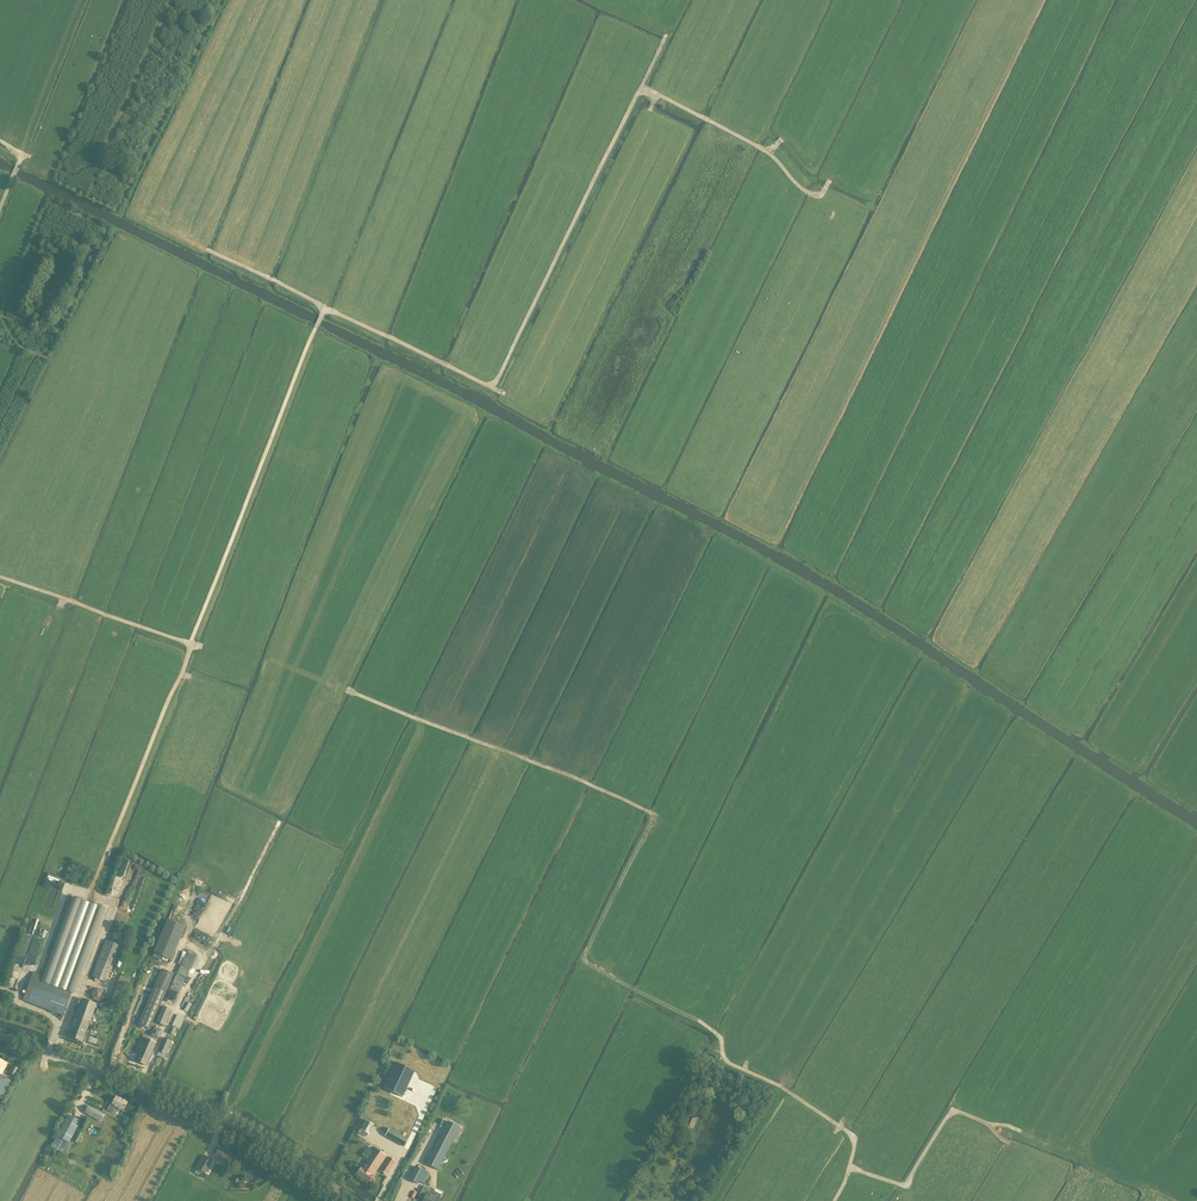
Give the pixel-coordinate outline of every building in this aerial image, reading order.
[(124,879),(129,860),(122,858),(117,874),(120,875),(119,877),(124,879)] [(63,1015),(102,908),(73,897),(44,976),(33,972),(23,1000),(63,1015)] [(125,927),(128,920),(117,916),(114,922),(125,927)] [(154,953),(153,956),(161,960),(163,956),(171,960),(184,927),(168,920),(154,953)] [(30,963),(34,965),(42,940),(25,935),(21,947),(22,947),(16,964),(22,966),(23,962),(29,964),(30,963)] [(104,982),(119,945),(107,940),(91,977),(104,982)] [(187,952),(170,989),(179,993),(196,957),(187,952)] [(120,968),(123,960),(118,958),(115,966),(120,968)] [(150,1029),(173,975),(161,970),(138,1024),(150,1029)] [(112,992),(121,995),(120,996),(126,998),(132,980),(118,975),(112,992)] [(143,985),(140,994),(146,996),(149,987),(143,985)] [(99,1002),(105,997),(103,990),(97,988),(91,993),(93,1000),(99,1002)] [(89,1023),(96,1004),(82,999),(75,1018),(89,1023)] [(165,1026),(172,1011),(162,1006),(155,1022),(165,1026)] [(176,1014),(171,1026),(179,1029),(184,1017),(176,1014)] [(82,1042),(89,1023),(75,1018),(68,1036),(82,1042)] [(158,1038),(161,1031),(154,1028),(151,1035),(158,1038)] [(146,1065),(151,1053),(156,1043),(144,1038),(143,1039),(144,1040),(137,1056),(133,1055),(132,1059),(135,1060),(135,1061),(146,1065)] [(165,1038),(159,1052),(164,1054),(163,1057),(168,1059),(170,1055),(166,1053),(171,1041),(165,1038)] [(395,1062),(383,1088),(402,1097),(414,1071),(395,1062)] [(15,1076),(19,1069),(12,1066),(9,1073),(15,1076)] [(1,1070),(0,1069),(0,1096),(3,1097),(11,1080),(1,1075),(4,1070),(1,1069),(1,1070)] [(116,1108),(118,1109),(118,1108),(123,1111),(128,1102),(116,1096),(114,1099),(113,1099),(107,1110),(113,1113),(116,1108)] [(101,1121),(104,1115),(88,1106),(85,1113),(101,1121)] [(68,1115),(51,1147),(63,1153),(80,1122),(80,1121),(68,1115)] [(688,1119),(683,1127),(688,1130),(692,1122),(688,1119)] [(365,1121),(361,1129),(370,1133),(374,1126),(374,1125),(365,1121)] [(404,1146),(408,1139),(389,1128),(385,1136),(404,1146)] [(78,1131),(73,1141),(78,1143),(83,1134),(78,1131)] [(438,1170),(451,1143),(440,1137),(426,1164),(438,1170)] [(219,1148),(214,1156),(228,1164),(233,1154),(229,1152),(228,1153),(219,1148)] [(375,1148),(364,1164),(361,1167),(356,1174),(360,1176),(361,1177),(362,1178),(363,1178),(369,1182),(386,1157),(386,1155),(375,1148)] [(205,1173),(212,1161),(204,1156),(197,1168),(205,1173)] [(386,1175),(395,1161),(389,1157),(380,1170),(386,1175)] [(416,1166),(409,1179),(418,1184),(424,1171),(416,1166)] [(457,1172),(455,1174),(458,1178),(464,1175),(461,1170),(460,1169),(456,1171),(457,1172)] [(441,1195),(424,1186),(420,1193),(425,1196),(423,1200),(438,1200),(439,1199),(441,1195)]
